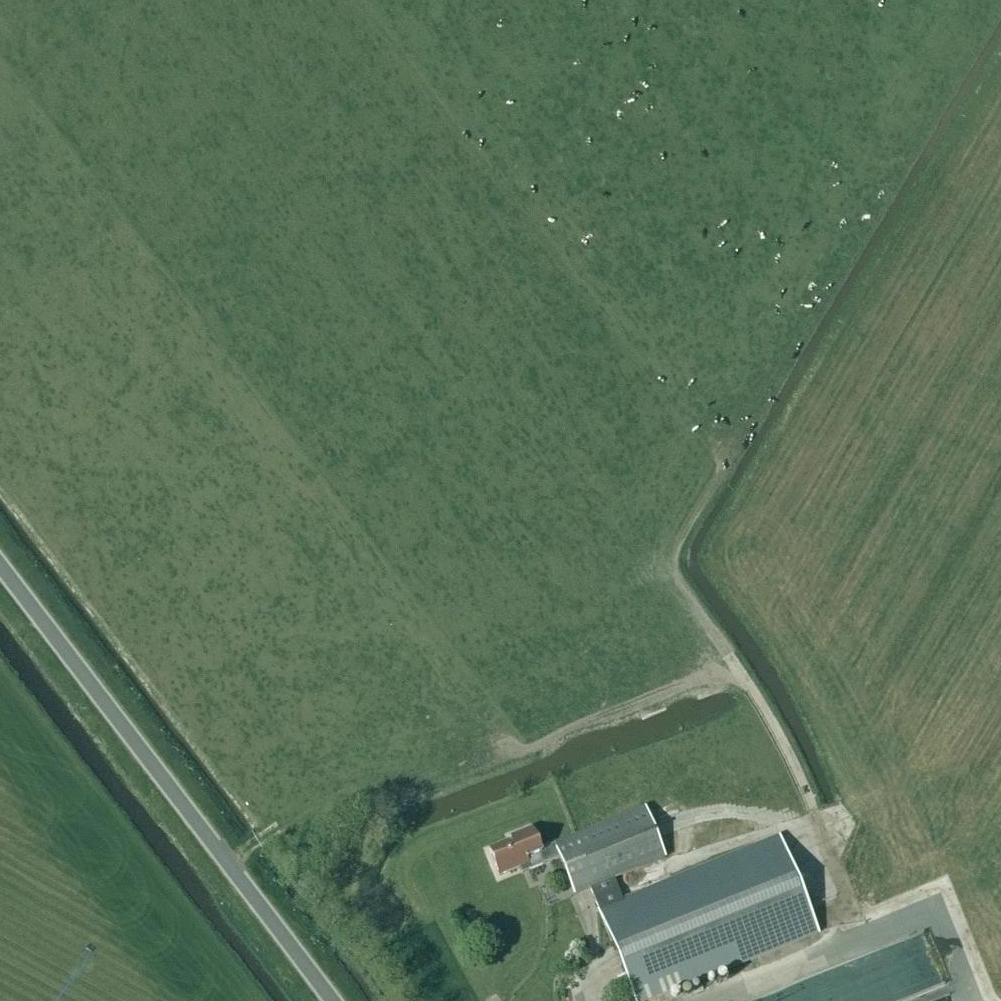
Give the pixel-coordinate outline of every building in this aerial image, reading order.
[(635,1000),(652,1000),(818,934),(780,838),(624,901),(614,879),(666,858),(645,808),(555,844),(555,845),(541,851),(531,829),(511,837),(513,842),(490,851),(500,876),(528,865),(530,871),(560,859),(575,895),(590,889),(599,911),(635,1000)]
